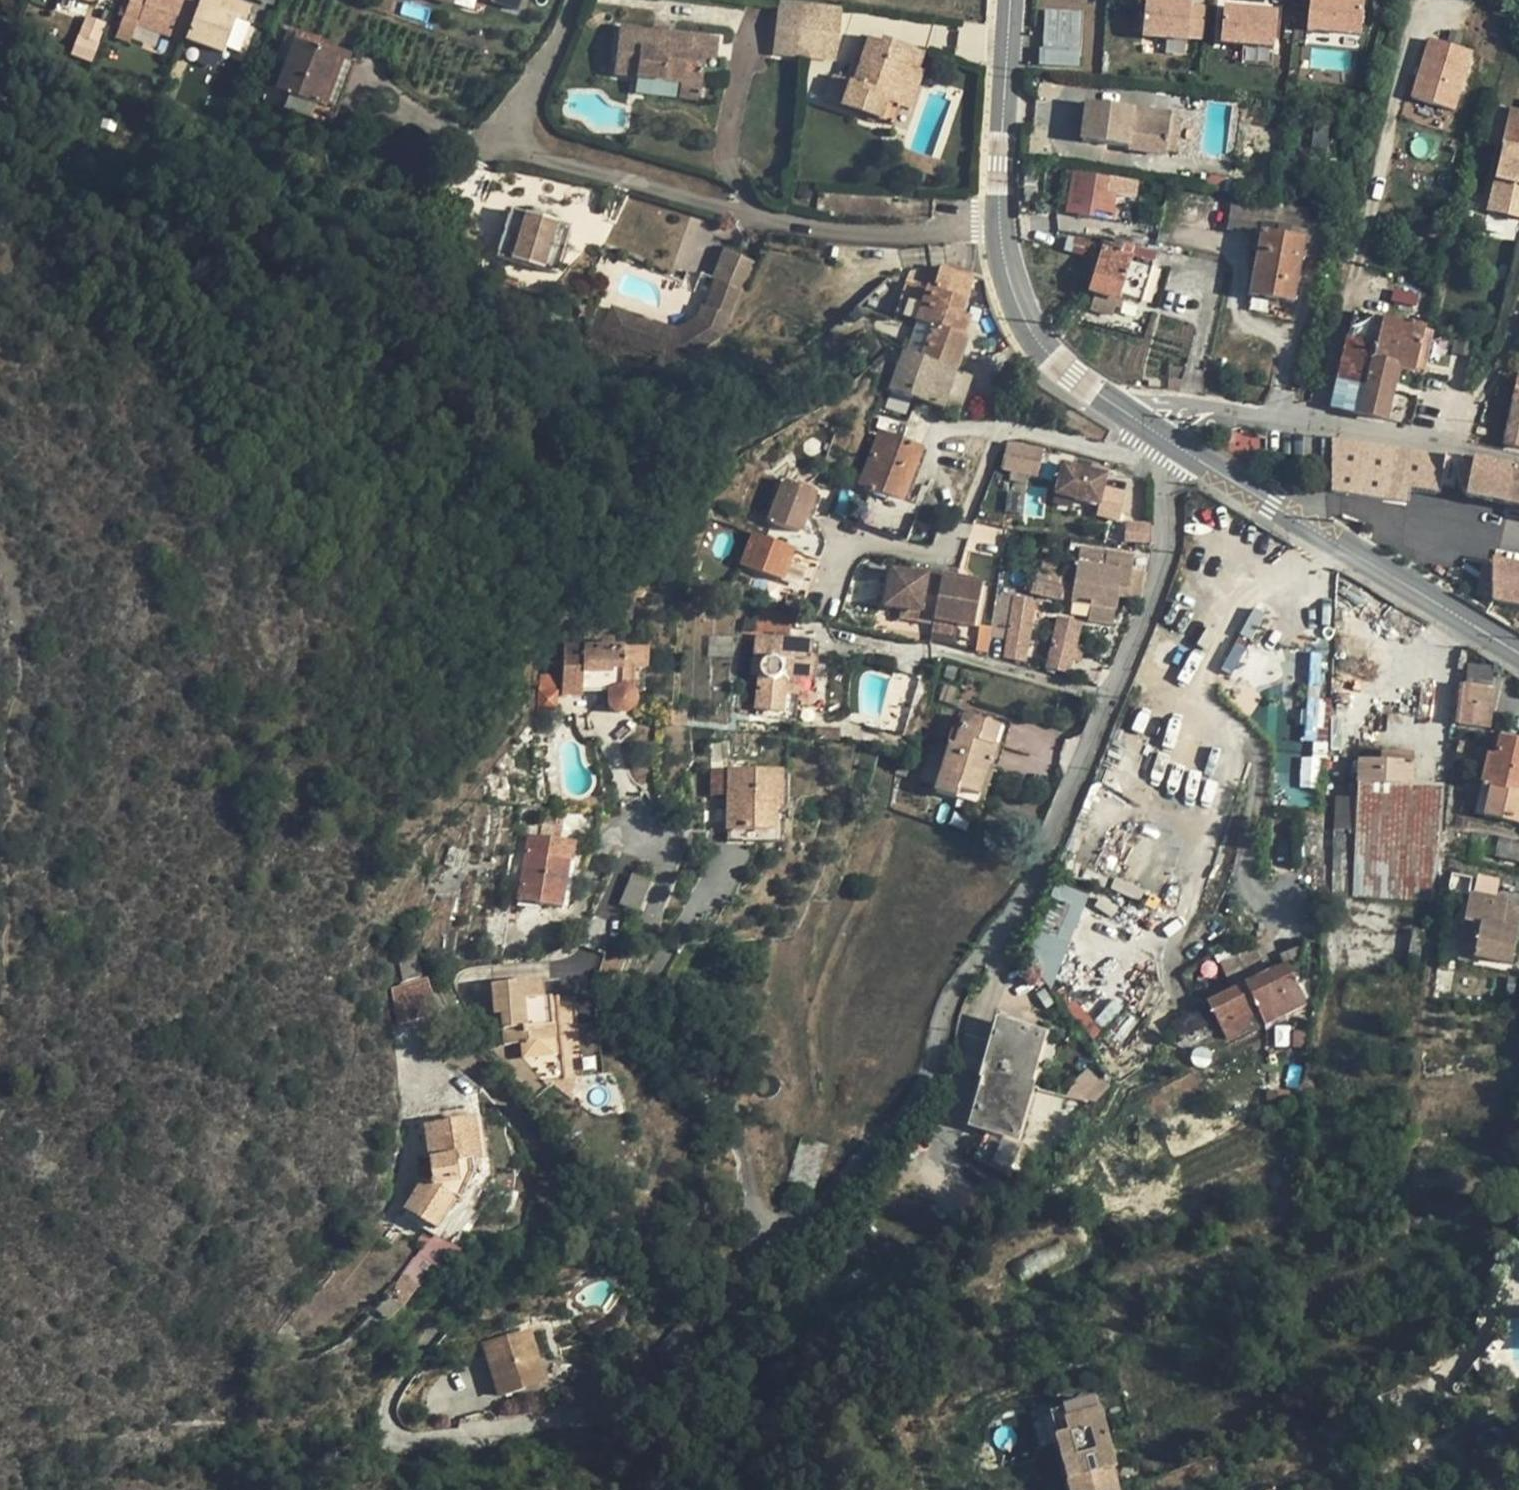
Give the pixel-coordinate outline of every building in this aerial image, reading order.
[(121,19),(136,25),(135,27),(155,35),(182,45),(183,43),(196,9),(172,0),(128,0),(121,19)] [(183,43),(221,57),(236,19),(245,22),(251,7),(230,0),(215,0),(214,3),(212,10),(197,5),(196,9),(183,43)] [(197,5),(212,10),(214,3),(207,0),(198,0),(197,5)] [(486,3),(519,12),(523,0),(487,0),(486,3)] [(805,56),(811,3),(788,0),(781,0),(774,52),(805,56)] [(1207,9),(1192,7),(1192,4),(1151,0),(1147,0),(1143,36),(1189,40),(1189,37),(1204,38),(1207,9)] [(1297,7),(1293,41),(1307,42),(1308,30),(1361,35),(1364,1),(1357,0),(1311,0),(1310,8),(1297,7)] [(811,3),(805,56),(837,60),(843,7),(811,3)] [(1278,13),(1225,8),(1222,43),(1275,48),(1278,13)] [(1048,34),(1048,50),(1078,50),(1080,12),(1054,11),(1053,33),(1048,34)] [(92,61),(105,20),(84,14),(71,54),(92,61)] [(155,35),(135,27),(132,34),(153,41),(155,35)] [(680,83),(680,89),(700,90),(704,59),(715,61),(718,40),(621,28),(615,76),(680,83)] [(298,32),(277,90),(288,93),(319,105),(334,58),(315,51),(319,42),(320,38),(298,32)] [(846,79),(854,82),(869,39),(861,36),(846,79)] [(834,75),(824,101),(863,115),(862,117),(866,118),(866,120),(875,123),(876,120),(892,125),(912,68),(921,72),(927,55),(881,38),(879,43),(869,39),(854,82),(846,79),(834,75)] [(1430,39),(1412,97),(1453,110),(1472,52),(1430,39)] [(334,58),(319,105),(334,110),(355,55),(319,42),(315,51),(334,58)] [(1040,50),(1039,66),(1078,67),(1078,50),(1048,50),(1040,50)] [(926,73),(912,68),(899,105),(913,110),(926,73)] [(680,89),(679,100),(699,102),(700,90),(680,89)] [(288,93),(282,108),(313,120),(319,105),(288,93)] [(1112,125),(1110,144),(1129,147),(1129,150),(1166,155),(1167,152),(1171,118),(1172,114),(1089,102),(1085,122),(1112,125)] [(1505,139),(1518,142),(1518,111),(1511,109),(1505,139)] [(1179,119),(1171,118),(1167,152),(1175,153),(1179,119)] [(1083,141),(1110,144),(1112,125),(1085,122),(1083,141)] [(1518,148),(1518,142),(1505,139),(1503,144),(1518,148)] [(1490,201),(1501,203),(1498,215),(1518,219),(1518,148),(1503,144),(1490,201)] [(1059,204),(1068,206),(1074,173),(1064,171),(1059,204)] [(1074,173),(1068,206),(1080,208),(1104,212),(1104,208),(1108,193),(1110,180),(1074,173)] [(1135,185),(1110,180),(1108,193),(1116,195),(1113,209),(1104,208),(1104,212),(1129,217),(1135,185)] [(1108,193),(1104,208),(1113,209),(1116,195),(1108,193)] [(1217,231),(1264,238),(1265,233),(1307,242),(1303,257),(1327,262),(1335,215),(1224,196),(1217,231)] [(1490,201),(1487,213),(1498,215),(1501,203),(1490,201)] [(1080,208),(1068,206),(1066,214),(1079,216),(1080,208)] [(570,228),(510,210),(496,256),(557,274),(561,258),(563,247),(570,228)] [(1264,238),(1251,295),(1293,304),(1303,257),(1307,242),(1265,233),(1264,238)] [(1068,237),(1064,250),(1089,257),(1093,244),(1068,237)] [(1092,283),(1089,291),(1120,301),(1121,299),(1139,306),(1153,264),(1134,258),(1135,256),(1131,255),(1133,247),(1126,244),(1126,241),(1115,238),(1111,249),(1104,247),(1103,248),(1092,283)] [(1084,280),(1092,283),(1103,248),(1095,246),(1084,280)] [(571,249),(563,247),(561,258),(569,260),(571,249)] [(740,288),(750,259),(727,251),(717,280),(722,282),(740,288)] [(758,262),(750,259),(740,288),(745,290),(758,262)] [(931,328),(921,360),(954,371),(965,339),(962,338),(968,320),(959,316),(964,303),(972,280),(967,274),(939,269),(931,293),(904,283),(893,321),(912,328),(914,323),(931,328)] [(972,280),(964,303),(990,312),(986,302),(984,292),(982,281),(972,280)] [(637,319),(614,312),(605,339),(685,364),(723,341),(726,335),(745,290),(740,288),(722,282),(712,309),(707,307),(702,319),(692,325),(703,343),(683,355),(679,356),(678,359),(664,355),(672,331),(636,320),(637,319)] [(1354,313),(1348,338),(1375,343),(1379,318),(1354,313)] [(1415,369),(1424,329),(1383,319),(1379,318),(1375,343),(1348,338),(1332,407),(1381,420),(1396,365),(1415,369)] [(672,330),(637,319),(636,320),(672,331),(672,330)] [(921,360),(931,328),(914,323),(912,328),(904,354),(921,360)] [(683,330),(672,331),(664,355),(678,359),(679,356),(683,355),(703,343),(692,325),(683,330)] [(1415,369),(1425,372),(1434,332),(1427,330),(1424,329),(1415,369)] [(902,353),(889,390),(908,397),(921,360),(904,354),(902,353)] [(921,360),(908,397),(943,408),(954,371),(921,360)] [(970,376),(954,371),(943,408),(958,413),(970,376)] [(1503,443),(1518,447),(1518,383),(1503,443)] [(869,464),(862,485),(873,489),(903,500),(921,451),(880,436),(869,464)] [(1334,439),(1333,491),(1409,503),(1412,489),(1457,495),(1459,480),(1455,475),(1459,458),(1334,439)] [(1011,444),(1005,470),(1040,477),(1046,451),(1011,444)] [(1459,458),(1455,475),(1459,480),(1468,497),(1518,508),(1518,471),(1459,458)] [(1081,462),(1079,469),(1091,473),(1093,465),(1081,462)] [(1079,469),(1064,465),(1059,482),(1056,495),(1075,500),(1100,507),(1098,517),(1112,521),(1117,501),(1103,498),(1108,477),(1091,473),(1079,469)] [(802,535),(797,551),(823,560),(829,542),(817,519),(823,497),(785,484),(771,524),(802,535)] [(906,538),(918,506),(903,500),(873,489),(861,521),(906,538)] [(1075,500),(1056,495),(1054,503),(1073,508),(1075,500)] [(1148,544),(1149,524),(1125,522),(1124,542),(1148,544)] [(796,557),(797,551),(757,538),(746,568),(762,574),(757,588),(810,597),(820,566),(796,557)] [(1493,560),(1518,566),(1518,543),(1497,538),(1493,560)] [(1130,589),(1134,556),(1081,549),(1074,604),(1092,606),(1090,622),(1115,625),(1117,610),(1118,610),(1121,587),(1130,589)] [(1493,598),(1518,603),(1518,566),(1493,560),(1493,598)] [(1143,589),(1145,574),(1132,572),(1130,589),(1121,587),(1120,597),(1139,599),(1143,589)] [(934,619),(942,577),(894,574),(889,610),(903,613),(934,619)] [(1032,596),(1061,602),(1061,600),(1064,585),(1065,581),(1036,576),(1032,596)] [(934,619),(933,624),(951,627),(974,630),(982,589),(978,588),(957,585),(958,579),(942,577),(934,619)] [(978,583),(958,579),(957,585),(978,588),(978,583)] [(1064,585),(1061,600),(1074,603),(1076,587),(1064,585)] [(1004,659),(1027,663),(1036,602),(1014,599),(1004,659)] [(793,612),(764,605),(756,637),(753,673),(760,675),(756,709),(743,708),(743,716),(776,718),(797,720),(799,695),(788,694),(789,680),(801,681),(800,688),(812,689),(814,660),(809,659),(810,642),(786,639),(793,612)] [(934,619),(903,613),(903,624),(932,630),(933,624),(934,619)] [(1082,625),(1061,619),(1048,669),(1070,675),(1082,625)] [(951,627),(933,624),(932,630),(931,636),(950,639),(951,627)] [(980,626),(976,650),(987,652),(991,628),(980,626)] [(623,687),(621,687),(621,671),(643,671),(644,650),(612,648),(612,641),(601,640),(601,648),(566,646),(564,695),(582,697),(583,690),(611,691),(607,699),(608,707),(611,711),(615,713),(623,715),(629,712),(632,710),(634,706),(635,698),(632,693),(630,690),(628,689),(626,688),(623,687)] [(1083,653),(1076,651),(1073,663),(1080,664),(1083,653)] [(814,660),(812,689),(825,690),(828,661),(814,660)] [(1489,671),(1465,668),(1464,686),(1488,689),(1489,671)] [(899,669),(882,727),(911,734),(928,678),(899,669)] [(621,671),(621,687),(623,687),(626,688),(628,689),(630,690),(632,693),(643,693),(643,671),(621,671)] [(542,676),(540,711),(557,711),(558,677),(542,676)] [(801,681),(789,680),(788,694),(799,695),(800,688),(801,681)] [(1459,723),(1464,686),(1457,685),(1452,722),(1459,723)] [(1488,689),(1464,686),(1459,723),(1458,725),(1489,728),(1493,690),(1488,689)] [(951,744),(937,792),(959,798),(962,790),(980,795),(987,766),(992,767),(998,747),(994,746),(999,726),(965,717),(962,729),(958,746),(951,744)] [(958,746),(962,729),(956,727),(951,744),(958,746)] [(1493,764),(1499,737),(1492,736),(1486,762),(1493,764)] [(1481,786),(1507,791),(1501,819),(1518,824),(1518,742),(1499,737),(1493,764),(1486,762),(1481,786)] [(1382,761),(1415,763),(1415,755),(1382,752),(1382,761)] [(1357,832),(1355,897),(1435,900),(1444,788),(1414,786),(1415,763),(1382,761),(1361,760),(1360,784),(1359,807),(1357,832)] [(730,787),(731,774),(713,774),(712,830),(730,830),(730,787)] [(730,787),(761,775),(731,774),(730,787)] [(730,787),(730,830),(778,832),(778,810),(785,810),(786,776),(761,775),(730,787)] [(1481,786),(1475,814),(1501,819),(1507,791),(1481,786)] [(778,832),(730,830),(729,843),(783,844),(785,810),(778,810),(778,832)] [(544,826),(542,839),(561,841),(562,829),(544,826)] [(1334,896),(1355,897),(1357,832),(1337,830),(1334,896)] [(530,837),(519,900),(563,908),(571,862),(574,862),(577,844),(561,841),(542,839),(530,837)] [(1496,858),(1518,863),(1518,841),(1516,845),(1499,842),(1496,858)] [(450,850),(446,864),(458,867),(463,854),(450,850)] [(571,862),(563,908),(569,909),(577,862),(574,862),(571,862)] [(632,877),(619,906),(637,914),(650,885),(632,877)] [(641,913),(660,919),(671,887),(652,881),(641,913)] [(1059,886),(1038,939),(1070,951),(1071,949),(1080,951),(1093,920),(1097,911),(1081,904),(1083,895),(1069,889),(1069,890),(1059,886)] [(1472,896),(1463,951),(1479,953),(1478,960),(1518,966),(1518,958),(1518,912),(1510,910),(1508,910),(1507,916),(1498,914),(1500,901),(1472,896)] [(1511,903),(1500,901),(1498,914),(1507,916),(1508,910),(1510,910),(1511,903)] [(1097,911),(1093,920),(1112,928),(1116,919),(1097,911)] [(1056,946),(1038,939),(1035,946),(1054,953),(1056,946)] [(1289,965),(1301,989),(1303,957),(1300,951),(1286,957),(1289,965)] [(1021,968),(1027,963),(1022,957),(1017,961),(1021,968)] [(1219,1022),(1224,1035),(1238,1030),(1234,1023),(1252,1014),(1301,989),(1289,965),(1211,1004),(1219,1022)] [(394,987),(399,1022),(441,1012),(428,980),(394,987)] [(500,1030),(501,1043),(555,1039),(552,997),(545,998),(544,981),(495,983),(496,1015),(505,1015),(505,1029),(500,1030)] [(1301,989),(1252,1014),(1256,1023),(1263,1019),(1268,1026),(1288,1016),(1303,999),(1301,989)] [(555,1039),(501,1043),(502,1054),(527,1052),(565,1049),(561,997),(552,997),(555,1039)] [(1181,1039),(1219,1022),(1211,1004),(1172,1021),(1181,1039)] [(498,1029),(505,1029),(505,1015),(496,1015),(498,1029)] [(986,1077),(973,1127),(990,1131),(1020,1138),(1034,1084),(1032,1084),(1045,1034),(1043,1034),(1024,1028),(999,1021),(984,1077),(986,1077)] [(527,1052),(555,1082),(567,1081),(565,1049),(527,1052)] [(1086,1069),(1069,1089),(1088,1105),(1105,1085),(1086,1069)] [(425,1180),(407,1212),(438,1231),(458,1199),(463,1202),(477,1178),(476,1165),(483,1163),(476,1121),(427,1128),(433,1165),(434,1186),(425,1180)] [(1020,1138),(990,1131),(977,1157),(1008,1172),(1025,1140),(1020,1138)] [(788,1180),(815,1189),(829,1146),(803,1137),(788,1180)] [(423,1166),(425,1180),(434,1186),(433,1165),(423,1166)] [(435,1271),(451,1245),(431,1234),(416,1259),(435,1271)] [(476,1346),(493,1401),(544,1386),(527,1330),(476,1346)] [(1092,1399),(1045,1411),(1064,1489),(1111,1489),(1106,1470),(1109,1469),(1092,1399)]
